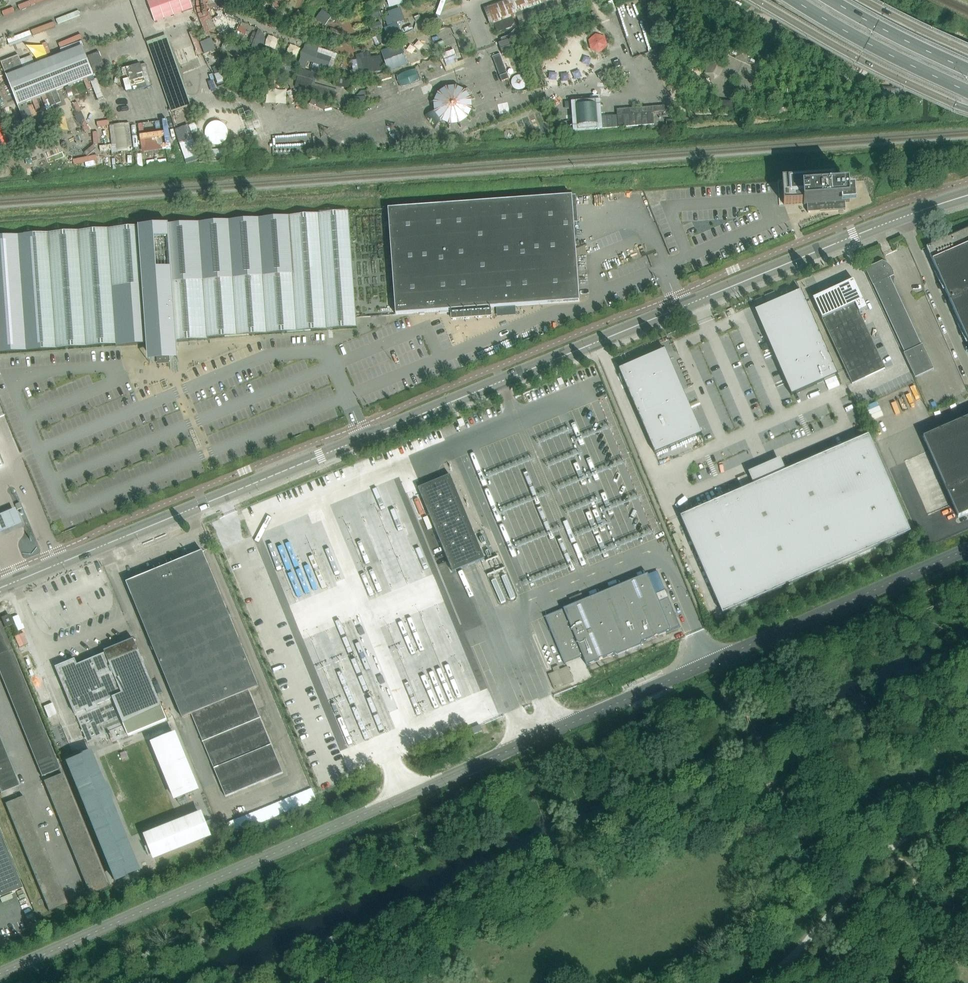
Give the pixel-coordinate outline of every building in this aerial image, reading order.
[(158,16),(191,5),(189,0),(153,0),(158,16)] [(486,6),(493,26),(494,26),(497,33),(511,28),(515,24),(513,19),(561,0),(500,0),(486,6)] [(636,30),(633,20),(640,18),(635,1),(619,6),(628,33),(636,30)] [(374,19),(381,17),(378,8),(371,11),(374,19)] [(399,9),(388,12),(393,24),(403,21),(399,9)] [(332,17),(322,10),(316,19),(325,26),(332,17)] [(375,32),(383,29),(380,22),(372,25),(375,32)] [(397,23),(384,28),(389,40),(402,35),(397,23)] [(512,41),(518,36),(521,33),(519,30),(517,28),(508,36),(504,38),(501,39),(502,42),(498,43),(503,54),(510,52),(514,50),(510,39),(511,39),(512,41)] [(602,31),(590,41),(601,53),(613,43),(602,31)] [(212,39),(201,43),(205,54),(216,50),(212,39)] [(228,41),(226,48),(237,51),(239,44),(228,41)] [(36,47),(38,56),(53,53),(52,44),(36,47)] [(401,45),(381,52),(388,71),(408,64),(401,45)] [(88,79),(93,77),(92,74),(86,57),(82,48),(24,70),(19,55),(1,62),(18,106),(32,100),(36,111),(40,109),(37,99),(41,97),(45,105),(49,104),(46,95),(65,88),(69,97),(73,95),(69,86),(84,80),(87,90),(92,89),(88,79)] [(319,48),(317,53),(319,54),(315,64),(314,64),(312,69),(330,76),(338,55),(319,48)] [(99,52),(86,57),(92,74),(106,69),(99,52)] [(509,79),(499,55),(493,57),(502,82),(509,79)] [(32,67),(39,64),(36,56),(29,58),(32,67)] [(383,71),(381,56),(361,59),(364,74),(383,71)] [(224,84),(220,73),(215,75),(219,86),(224,84)] [(341,85),(353,86),(354,77),(342,76),(341,85)] [(600,100),(571,102),(573,131),(618,128),(617,116),(602,117),(600,100)] [(665,106),(617,110),(617,115),(618,128),(654,125),(653,113),(665,112),(665,106)] [(821,211),(845,209),(845,210),(846,210),(845,202),(850,202),(849,186),(835,187),(834,177),(782,181),(784,205),(804,204),(804,205),(807,205),(808,213),(809,213),(808,211),(820,210),(821,211)] [(580,301),(572,196),(388,209),(396,315),(451,311),(452,317),(491,315),(491,308),(580,301)] [(357,328),(349,212),(0,237),(0,353),(116,345),(116,347),(147,344),(147,352),(156,352),(157,364),(163,364),(169,364),(168,351),(178,350),(177,342),(208,340),(208,338),(357,328)] [(926,247),(926,248),(927,248),(967,343),(967,229),(926,247)] [(889,278),(893,277),(894,276),(893,274),(893,272),(892,269),(890,267),(888,265),(887,264),(885,263),(882,262),(865,270),(873,286),(874,285),(906,353),(904,354),(915,378),(934,370),(922,345),(921,346),(889,278)] [(818,309),(839,355),(839,356),(852,384),(885,368),(872,340),(858,311),(867,307),(864,300),(862,300),(856,286),(857,286),(854,279),(829,290),(813,297),(818,309)] [(801,291),(757,310),(793,395),(838,375),(801,291)] [(883,347),(891,365),(895,363),(887,345),(883,347)] [(663,350),(619,370),(656,454),(700,434),(663,350)] [(967,513),(967,418),(923,438),(958,518),(967,513)] [(756,484),(681,517),(722,614),(910,532),(868,435),(783,473),(779,463),(753,475),(756,484)] [(485,559),(450,475),(418,488),(453,572),(485,559)] [(12,503),(0,508),(0,534),(21,527),(12,503)] [(304,727),(323,778),(480,720),(460,665),(461,664),(458,654),(471,649),(454,604),(471,597),(463,575),(432,587),(428,576),(434,574),(427,554),(420,557),(411,533),(420,530),(413,510),(403,514),(400,505),(363,518),(371,538),(392,530),(402,557),(367,570),(346,514),(249,549),(256,568),(254,569),(311,724),(304,727)] [(363,520),(360,521),(368,539),(370,538),(363,520)] [(248,521),(233,526),(237,538),(252,533),(248,521)] [(383,543),(369,550),(372,559),(387,552),(383,543)] [(250,690),(258,687),(259,687),(204,551),(152,572),(128,582),(183,718),(193,714),(226,796),(284,773),(250,690)] [(564,664),(583,656),(587,665),(615,653),(618,655),(641,645),(642,642),(658,636),(680,627),(669,598),(659,602),(648,574),(581,602),(579,596),(571,600),(573,605),(545,617),(564,664)] [(2,617),(6,628),(15,624),(10,614),(2,617)] [(6,636),(0,639),(0,646),(9,643),(6,636)] [(109,732),(113,742),(168,719),(135,640),(107,652),(108,653),(78,666),(76,659),(57,667),(76,714),(77,713),(89,741),(109,732)] [(9,643),(0,646),(0,654),(11,650),(9,643)] [(11,650),(0,654),(0,661),(14,656),(11,650)] [(14,656),(0,661),(0,668),(16,662),(14,656)] [(16,662),(0,668),(0,675),(19,668),(16,662)] [(574,682),(568,667),(549,674),(555,689),(574,682)] [(21,673),(19,668),(0,675),(3,681),(21,673)] [(24,679),(21,673),(3,681),(5,687),(24,679)] [(26,685),(24,679),(5,687),(7,693),(26,685)] [(28,691),(26,685),(7,693),(10,699),(28,691)] [(31,697),(28,691),(10,699),(12,705),(31,697)] [(33,703),(31,697),(12,705),(15,711),(33,703)] [(36,709),(33,703),(15,711),(17,717),(36,709)] [(38,715),(36,709),(17,717),(20,723),(38,715)] [(41,721),(38,715),(20,723),(22,729),(41,721)] [(43,727),(41,721),(22,729),(24,735),(43,727)] [(45,733),(43,727),(24,735),(27,741),(45,733)] [(174,731),(151,741),(174,795),(176,795),(187,790),(197,786),(174,731)] [(48,739),(45,733),(27,741),(29,747),(48,739)] [(50,745),(48,739),(29,747),(32,753),(50,745)] [(53,751),(50,745),(32,753),(34,759),(53,751)] [(55,757),(53,751),(34,759),(37,765),(55,757)] [(89,819),(114,809),(92,754),(67,765),(89,819)] [(7,756),(0,759),(0,766),(9,762),(7,756)] [(58,763),(55,757),(37,765),(39,771),(58,763)] [(9,762),(0,766),(0,773),(12,768),(9,762)] [(60,769),(58,763),(39,771),(41,777),(60,769)] [(14,774),(12,768),(0,773),(0,787),(17,780),(14,774)] [(64,780),(62,774),(43,781),(46,787),(64,780)] [(17,780),(0,787),(0,792),(1,793),(19,786),(17,780)] [(67,786),(64,780),(46,787),(48,793),(67,786)] [(69,792),(67,786),(48,793),(50,799),(69,792)] [(71,798),(69,792),(50,799),(53,805),(71,798)] [(26,802),(23,796),(5,804),(7,810),(26,802)] [(74,804),(71,798),(53,805),(55,811),(74,804)] [(28,808),(26,802),(7,810),(10,816),(28,808)] [(76,810),(74,804),(55,811),(58,817),(76,810)] [(31,814),(28,808),(10,816),(12,822),(31,814)] [(79,816),(76,810),(58,817),(60,823),(79,816)] [(33,820),(31,814),(12,822),(15,828),(33,820)] [(201,814),(146,836),(155,859),(210,837),(201,814)] [(113,879),(139,869),(117,815),(91,825),(113,879)] [(81,822),(79,816),(60,823),(63,829),(81,822)] [(36,826),(33,820),(15,828),(17,834),(36,826)] [(84,828),(81,822),(63,829),(65,835),(84,828)] [(38,832),(36,826),(17,834),(19,840),(38,832)] [(86,834),(84,828),(65,835),(67,841),(86,834)] [(22,888),(11,860),(0,832),(0,897),(22,888)] [(40,838),(38,832),(19,840),(22,846),(40,838)] [(88,840),(86,834),(67,841),(70,847),(88,840)] [(43,844),(40,838),(22,846),(24,852),(43,844)] [(91,846),(88,840),(70,847),(72,853),(91,846)] [(45,850),(43,844),(24,852),(27,858),(45,850)] [(93,852),(91,846),(72,853),(75,859),(93,852)] [(48,856),(45,850),(27,858),(29,864),(48,856)] [(96,858),(93,852),(75,859),(77,865),(96,858)] [(50,862),(48,856),(29,864),(32,870),(50,862)] [(98,864),(96,858),(77,865),(80,871),(98,864)] [(53,868),(50,862),(32,870),(34,876),(53,868)] [(101,870),(98,864),(80,871),(82,877),(101,870)] [(55,874),(53,868),(34,876),(36,882),(55,874)] [(103,876),(101,870),(82,877),(84,883),(103,876)] [(57,880),(55,874),(36,882),(39,888),(57,880)] [(105,882),(103,876),(84,883),(87,889),(105,882)] [(60,886),(57,880),(39,888),(41,894),(60,886)] [(108,888),(105,882),(87,889),(89,895),(108,888)] [(62,892),(60,886),(41,894),(44,900),(62,892)] [(65,898),(62,892),(44,900),(46,906),(65,898)] [(67,904),(65,898),(46,906),(49,912),(67,904)]
